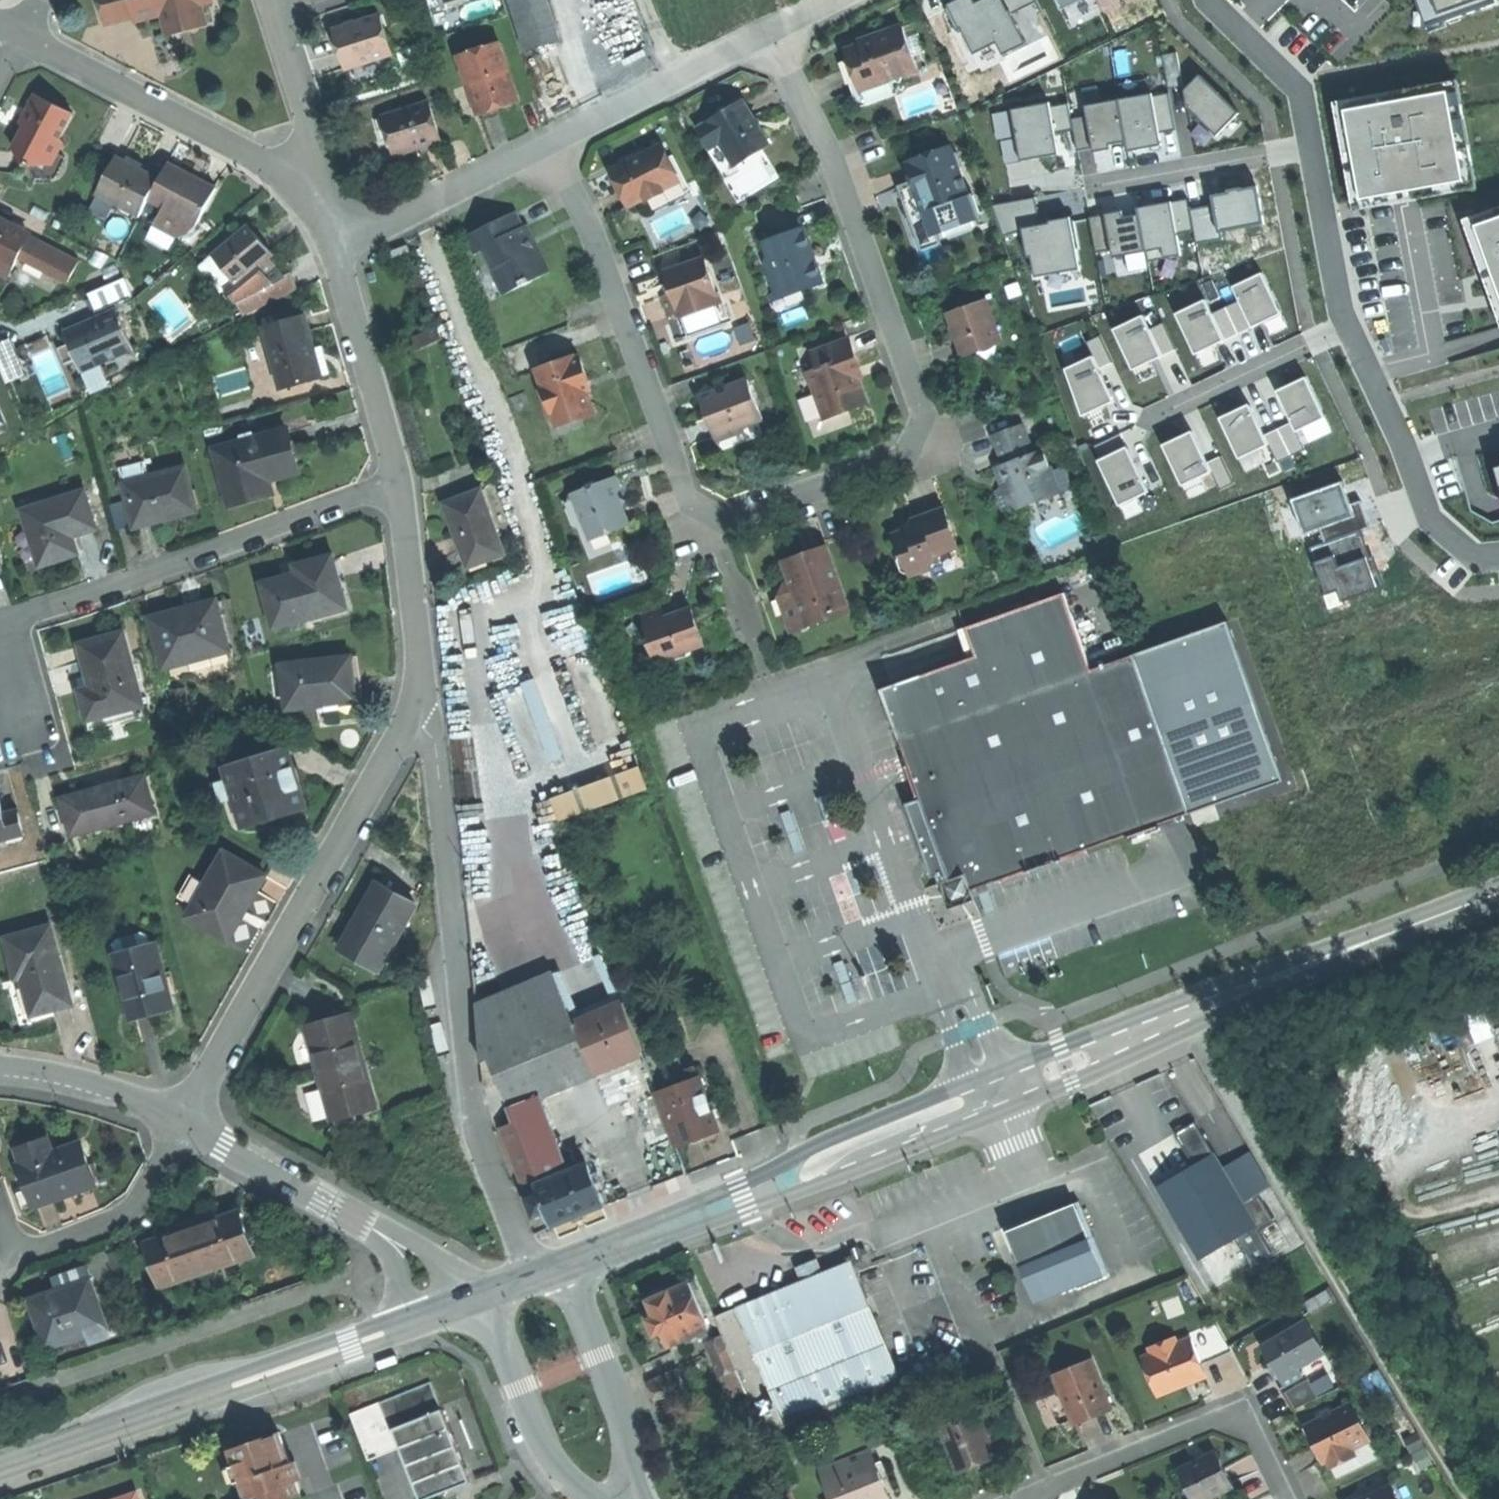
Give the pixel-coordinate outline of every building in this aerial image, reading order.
[(136,15),(132,0),(102,0),(107,22),(136,15)] [(136,15),(138,22),(162,16),(176,12),(180,29),(193,26),(204,23),(200,7),(213,3),(212,0),(132,0),(136,15)] [(562,41),(549,0),(510,0),(527,52),(562,41)] [(624,0),(578,0),(590,46),(633,34),(624,0)] [(1013,14),(1006,0),(987,0),(978,5),(975,0),(963,0),(945,9),(957,32),(963,29),(975,53),(998,42),(1005,57),(1028,45),(1013,14)] [(1013,14),(1037,3),(1038,5),(1039,5),(1036,0),(1006,0),(1013,14)] [(1083,0),(1059,0),(1064,10),(1083,0)] [(1446,22),(1498,3),(1497,0),(1427,0),(1428,4),(1429,6),(1431,5),(1438,25),(1446,22)] [(1429,6),(1428,4),(1420,7),(1430,33),(1448,27),(1446,22),(1438,25),(1431,5),(1429,6)] [(176,12),(162,16),(166,32),(180,29),(176,12)] [(358,26),(338,32),(350,69),(395,55),(383,18),(358,26)] [(863,46),(848,51),(855,72),(862,91),(894,79),(898,70),(907,74),(919,70),(906,31),(879,40),(878,37),(862,42),(863,46)] [(503,43),(461,57),(480,116),(501,109),(522,103),(503,43)] [(1163,55),(1169,90),(1184,87),(1177,52),(1163,55)] [(894,79),(862,91),(867,105),(898,94),(907,74),(898,70),(894,79)] [(1201,75),(1187,88),(1197,98),(1187,107),(1201,121),(1217,136),(1239,114),(1201,75)] [(1346,110),(1363,199),(1413,190),(1465,181),(1449,92),(1346,110)] [(42,154),(59,153),(66,142),(62,138),(75,113),(37,93),(27,111),(22,122),(26,127),(15,146),(26,166),(37,165),(42,154)] [(1154,96),(1160,133),(1176,131),(1170,93),(1154,96)] [(1163,146),(1160,133),(1154,96),(1153,94),(1120,100),(1129,152),(1157,147),(1163,146)] [(1088,116),(1094,148),(1094,151),(1102,149),(1102,151),(1112,149),(1111,145),(1115,144),(1126,142),(1128,152),(1129,152),(1120,100),(1119,96),(1101,100),(1102,103),(1086,106),(1088,116)] [(711,122),(700,129),(712,148),(723,141),(738,165),(772,145),(762,129),(759,129),(758,122),(745,100),(710,121),(711,122)] [(1017,137),(1022,161),(1058,155),(1056,140),(1055,134),(1056,133),(1051,107),(1051,102),(1009,110),(1014,137),(1017,137)] [(431,103),(390,116),(402,154),(425,147),(436,143),(443,141),(431,103)] [(1069,104),(1051,107),(1056,133),(1074,130),(1072,119),(1069,104)] [(402,154),(390,116),(384,118),(396,156),(402,154)] [(1078,151),(1094,148),(1088,116),(1072,119),(1074,130),(1078,151)] [(438,149),(436,143),(425,147),(426,152),(433,151),(438,149)] [(635,165),(633,161),(614,170),(622,188),(631,205),(649,196),(666,188),(682,180),(665,145),(646,154),(648,158),(635,165)] [(952,146),(910,161),(911,164),(906,165),(913,182),(914,185),(918,184),(929,213),(971,197),(969,192),(971,191),(964,173),(962,174),(962,172),(960,168),(955,154),(952,146)] [(959,152),(955,154),(960,168),(964,167),(959,152)] [(55,163),(59,153),(42,154),(37,165),(55,163)] [(646,154),(633,161),(635,165),(648,158),(646,154)] [(150,200),(162,179),(139,167),(118,155),(97,194),(141,217),(150,200)] [(196,176),(170,162),(162,179),(150,200),(198,226),(219,188),(196,176)] [(938,235),(979,220),(971,198),(971,197),(929,213),(918,184),(914,185),(913,182),(899,187),(922,249),(941,242),(938,235)] [(1197,245),(1224,240),(1222,232),(1266,224),(1258,188),(1243,191),(1243,187),(1228,190),(1229,194),(1225,195),(1213,197),(1214,205),(1191,209),(1195,231),(1197,245)] [(666,188),(649,196),(651,200),(668,192),(666,188)] [(95,197),(91,211),(110,215),(114,202),(95,197)] [(1005,236),(1024,231),(1023,229),(1041,226),(1036,197),(993,205),(1005,236)] [(1189,199),(1172,202),(1178,234),(1195,231),(1191,209),(1189,199)] [(1178,234),(1172,202),(1160,204),(1139,208),(1148,252),(1150,262),(1182,256),(1178,234)] [(1106,215),(1113,249),(1114,257),(1127,255),(1146,252),(1148,252),(1139,208),(1138,208),(1138,212),(1135,215),(1132,215),(1127,216),(1124,212),(1106,215)] [(533,246),(524,228),(517,213),(469,236),(476,252),(483,249),(490,263),(494,261),(506,287),(522,280),(524,285),(532,281),(532,280),(552,271),(539,243),(533,246)] [(1096,252),(1113,249),(1106,215),(1090,218),(1096,252)] [(1041,226),(1023,229),(1024,231),(1029,258),(1033,257),(1036,277),(1082,269),(1078,249),(1081,249),(1076,221),(1071,218),(1050,221),(1051,224),(1046,225),(1041,226)] [(1498,289),(1498,218),(1476,226),(1493,273),(1498,289)] [(13,269),(19,258),(30,236),(31,234),(0,219),(0,262),(13,269)] [(247,234),(253,229),(250,225),(244,231),(247,234)] [(530,225),(524,228),(533,246),(539,243),(535,235),(530,225)] [(778,273),(784,291),(802,284),(804,290),(827,282),(817,255),(806,226),(765,241),(770,255),(768,262),(772,273),(778,273)] [(228,269),(241,284),(261,268),(273,285),(287,276),(271,258),(275,254),(264,241),(253,229),(247,234),(244,231),(214,256),(227,271),(228,269)] [(79,261),(30,236),(19,258),(68,283),(79,261)] [(395,263),(413,255),(410,246),(398,251),(396,250),(392,252),(395,263)] [(1149,269),(1146,252),(1127,255),(1130,272),(1149,269)] [(228,269),(227,271),(214,256),(213,255),(199,266),(222,293),(226,289),(235,281),(239,286),(241,284),(228,269)] [(671,294),(671,293),(665,295),(668,305),(672,316),(682,313),(698,307),(700,311),(715,306),(723,303),(706,258),(668,271),(671,280),(675,292),(671,294)] [(494,261),(490,263),(502,289),(506,287),(494,261)] [(8,278),(13,269),(0,262),(0,274),(8,278)] [(292,273),(287,276),(273,285),(261,268),(241,284),(239,286),(235,281),(226,289),(239,303),(244,313),(299,289),(292,273)] [(779,293),(784,291),(778,273),(772,273),(779,293)] [(1240,300),(1253,328),(1261,324),(1265,322),(1282,314),(1263,273),(1234,287),(1240,300)] [(98,312),(134,296),(127,279),(90,294),(98,312)] [(666,281),(671,293),(671,294),(675,292),(671,280),(666,281)] [(988,300),(950,314),(958,336),(965,357),(1003,342),(988,300)] [(1218,344),(1225,341),(1212,313),(1206,300),(1177,314),(1196,355),(1214,346),(1218,344)] [(1239,334),(1253,328),(1240,300),(1226,307),(1239,334)] [(700,311),(684,317),(689,333),(721,322),(715,306),(700,311)] [(698,307),(682,313),(684,317),(700,311),(698,307)] [(1212,313),(1225,341),(1239,334),(1226,307),(1212,313)] [(118,309),(82,323),(87,326),(89,325),(92,324),(94,325),(97,325),(120,316),(118,309)] [(306,312),(264,324),(282,386),(322,374),(314,348),(317,348),(312,332),(306,312)] [(1289,327),(1282,314),(1265,322),(1271,335),(1289,327)] [(1158,359),(1163,356),(1150,329),(1144,315),(1114,329),(1134,370),(1152,362),(1158,359)] [(87,326),(82,323),(66,330),(71,343),(59,347),(66,364),(77,359),(80,365),(102,356),(104,362),(134,350),(120,316),(97,325),(94,325),(92,324),(89,325),(87,326)] [(1150,329),(1163,356),(1177,350),(1164,322),(1150,329)] [(429,342),(443,336),(439,326),(425,332),(429,342)] [(410,350),(429,342),(425,332),(406,340),(410,350)] [(1093,356),(1100,370),(1114,363),(1100,335),(1087,342),(1093,356)] [(855,368),(859,360),(851,339),(813,353),(819,369),(811,372),(828,417),(868,402),(859,378),(855,368)] [(0,349),(0,366),(6,380),(24,373),(12,344),(0,349)] [(1214,346),(1196,355),(1202,368),(1220,359),(1214,346)] [(84,370),(91,389),(108,383),(100,363),(104,362),(102,356),(80,365),(82,371),(84,370)] [(584,381),(590,379),(586,369),(582,356),(577,358),(576,356),(538,369),(545,388),(541,389),(550,413),(554,412),(555,415),(573,409),(576,416),(594,409),(588,391),(584,381)] [(1104,379),(1100,370),(1093,356),(1061,371),(1083,416),(1087,415),(1105,406),(1115,401),(1104,379)] [(862,369),(859,360),(855,368),(859,378),(865,376),(862,369)] [(1158,375),(1152,362),(1134,370),(1140,383),(1158,375)] [(1326,418),(1307,377),(1285,387),(1277,391),(1292,422),(1297,432),(1307,426),(1326,418)] [(594,389),(590,379),(584,381),(588,391),(594,389)] [(750,379),(702,398),(711,420),(718,441),(748,429),(746,425),(765,418),(750,379)] [(1240,459),(1269,444),(1265,435),(1250,404),(1238,410),(1221,418),(1240,459)] [(1105,406),(1087,415),(1093,428),(1111,419),(1105,406)] [(1332,432),(1326,418),(1307,426),(1314,440),(1332,432)] [(1278,429),(1291,456),(1305,449),(1297,432),(1292,422),(1278,429)] [(993,436),(1004,465),(1034,453),(1023,424),(993,436)] [(291,428),(219,448),(235,503),(259,496),(278,490),(275,477),(303,469),(291,428)] [(1265,435),(1269,444),(1278,462),(1291,456),(1278,429),(1265,435)] [(1183,485),(1212,471),(1208,462),(1193,431),(1184,435),(1164,445),(1183,485)] [(1094,446),(1101,460),(1128,447),(1121,433),(1094,446)] [(1135,462),(1128,447),(1101,460),(1099,461),(1120,506),(1138,497),(1150,492),(1135,462)] [(1034,453),(1004,465),(1002,466),(1010,487),(1005,489),(997,492),(1006,515),(1050,498),(1042,476),(1052,472),(1052,471),(1044,450),(1034,453)] [(1222,456),(1208,462),(1212,471),(1221,490),(1235,483),(1222,456)] [(129,481),(154,474),(150,460),(125,467),(129,481)] [(190,465),(154,474),(129,481),(128,481),(140,525),(160,520),(174,516),(174,514),(183,511),(184,514),(201,509),(190,465)] [(1010,487),(1002,466),(997,467),(1001,478),(1005,489),(1010,487)] [(1052,471),(1052,472),(1042,476),(1050,498),(1073,490),(1065,467),(1052,471)] [(574,493),(592,540),(630,525),(623,507),(619,495),(622,489),(617,476),(574,493)] [(1352,517),(1348,505),(1346,501),(1343,491),(1347,489),(1344,481),(1292,499),(1305,534),(1321,528),(1352,517)] [(85,489),(26,508),(44,563),(65,556),(80,551),(74,533),(97,526),(85,489)] [(483,491),(447,503),(459,538),(469,566),(505,553),(483,491)] [(1144,510),(1138,497),(1120,506),(1127,519),(1144,510)] [(1361,500),(1348,505),(1352,517),(1321,528),(1326,543),(1371,527),(1361,500)] [(130,503),(117,507),(122,524),(135,520),(130,503)] [(904,556),(912,577),(930,570),(935,556),(960,547),(946,509),(928,516),(913,521),(909,530),(894,536),(902,557),(904,556)] [(784,562),(795,593),(808,628),(850,613),(826,547),(804,555),(784,562)] [(299,574),(268,583),(280,625),(321,614),(320,612),(350,603),(336,553),(316,559),(318,569),(299,574)] [(808,628),(795,593),(782,598),(795,633),(808,628)] [(1149,830),(1093,671),(1065,593),(967,628),(977,657),(878,691),(921,798),(951,880),(941,884),(950,910),(970,903),(975,901),(972,892),(1120,839),(1149,830)] [(191,612),(190,607),(175,610),(154,614),(163,665),(188,660),(188,657),(229,650),(220,601),(202,604),(203,610),(191,612)] [(652,640),(649,641),(657,662),(705,644),(699,626),(695,628),(692,619),(696,618),(692,609),(678,614),(666,619),(662,609),(643,616),(652,640)] [(1230,623),(1093,671),(1149,830),(1190,815),(1287,781),(1230,623)] [(102,637),(82,642),(90,674),(96,673),(99,684),(82,689),(90,718),(121,710),(119,703),(144,697),(126,631),(102,637)] [(657,662),(649,641),(630,648),(638,669),(657,662)] [(355,655),(286,663),(291,707),(321,703),(321,700),(359,695),(357,676),(355,655)] [(293,750),(229,767),(232,778),(220,781),(225,798),(237,795),(245,823),(266,818),(265,812),(284,807),(286,812),(308,806),(301,778),(293,750)] [(648,788),(640,766),(552,799),(560,821),(648,788)] [(101,788),(65,797),(75,836),(157,814),(147,775),(101,788)] [(12,836),(14,843),(31,839),(24,809),(9,813),(3,792),(0,793),(0,839),(12,836)] [(937,874),(941,884),(951,880),(921,798),(906,804),(933,876),(937,874)] [(795,852),(804,849),(791,811),(782,815),(795,852)] [(269,875),(227,851),(190,916),(225,936),(243,905),(250,908),(259,893),(269,875)] [(832,879),(850,921),(865,915),(847,872),(832,879)] [(353,931),(351,931),(341,949),(380,971),(417,906),(378,883),(359,916),(361,917),(357,924),(353,931)] [(995,909),(989,892),(980,895),(986,912),(995,909)] [(52,923),(8,934),(19,976),(25,975),(34,1013),(54,1008),(72,1003),(52,923)] [(116,945),(119,955),(153,946),(150,935),(146,931),(120,939),(116,945)] [(159,944),(153,946),(119,955),(117,955),(134,1018),(153,1013),(175,1007),(159,944)] [(834,965),(848,1004),(858,1000),(844,961),(834,965)] [(529,1102),(597,1073),(576,1024),(556,975),(477,1007),(486,1089),(502,1083),(512,1108),(529,1102)] [(576,1024),(597,1073),(607,1068),(644,1053),(625,1005),(576,1024)] [(321,1052),(326,1071),(368,1060),(359,1021),(316,1031),(321,1052)] [(368,1060),(326,1071),(332,1097),(338,1123),(381,1113),(368,1060)] [(700,1077),(659,1093),(679,1148),(699,1141),(723,1132),(715,1110),(711,1102),(702,1077),(700,1077)] [(717,1099),(711,1102),(715,1110),(721,1108),(717,1099)] [(536,1179),(556,1171),(529,1102),(512,1108),(518,1123),(503,1129),(525,1184),(536,1179)] [(1198,1167),(1219,1154),(1199,1122),(1179,1134),(1198,1167)] [(32,1159),(28,1161),(41,1203),(103,1184),(90,1141),(68,1147),(54,1152),(50,1138),(28,1145),(32,1159)] [(1239,1239),(1261,1226),(1247,1202),(1226,1167),(1219,1154),(1198,1167),(1188,1173),(1162,1188),(1205,1259),(1239,1239)] [(1247,1154),(1226,1167),(1247,1202),(1262,1193),(1268,1189),(1247,1154)] [(556,1171),(536,1179),(542,1194),(530,1199),(536,1216),(549,1211),(555,1226),(580,1217),(605,1207),(589,1166),(578,1170),(572,1156),(564,1160),(567,1166),(556,1171)] [(1261,1226),(1265,1231),(1280,1222),(1262,1193),(1247,1202),(1261,1226)] [(1014,1235),(1043,1304),(1114,1275),(1085,1203),(1060,1213),(1062,1217),(1048,1223),(1024,1233),(1024,1232),(1014,1235)] [(194,1227),(208,1269),(255,1254),(241,1212),(213,1222),(194,1227)] [(1265,1231),(1261,1226),(1239,1239),(1257,1268),(1279,1255),(1265,1231)] [(163,1284),(208,1269),(194,1227),(172,1235),(149,1243),(163,1284)] [(800,1265),(806,1279),(826,1271),(821,1256),(800,1265)] [(786,1287),(740,1306),(787,1422),(903,1375),(856,1259),(826,1271),(806,1279),(786,1287)] [(59,1291),(31,1301),(47,1347),(105,1327),(89,1282),(86,1283),(84,1275),(75,1278),(65,1282),(63,1276),(55,1279),(59,1291)] [(657,1309),(659,1315),(666,1331),(672,1345),(713,1328),(692,1281),(674,1289),(662,1284),(655,1287),(653,1299),(657,1309)] [(659,1315),(657,1309),(649,1312),(652,1318),(659,1315)] [(666,1331),(659,1315),(652,1318),(655,1326),(659,1335),(666,1331)] [(1303,1370),(1330,1355),(1311,1321),(1310,1321),(1311,1323),(1268,1348),(1267,1346),(1266,1346),(1279,1369),(1290,1387),(1307,1377),(1303,1370)] [(1197,1338),(1207,1364),(1236,1352),(1219,1322),(1195,1333),(1197,1338)] [(742,1368),(727,1335),(716,1340),(721,1352),(717,1354),(726,1375),(742,1368)] [(1207,1364),(1197,1338),(1184,1344),(1181,1338),(1156,1348),(1158,1354),(1154,1356),(1170,1394),(1193,1384),(1212,1376),(1207,1364)] [(1118,1409),(1097,1359),(1059,1374),(1079,1425),(1098,1417),(1118,1409)] [(964,1376),(968,1387),(983,1381),(979,1370),(964,1376)] [(396,1429),(445,1410),(431,1376),(351,1407),(369,1454),(401,1441),(396,1429)] [(1287,1395),(1297,1413),(1323,1399),(1313,1380),(1287,1395)] [(1333,1463),(1357,1451),(1375,1442),(1356,1405),(1311,1428),(1321,1449),(1329,1464),(1333,1463)] [(455,1435),(445,1410),(396,1429),(401,1441),(422,1495),(456,1481),(455,1476),(467,1471),(469,1476),(471,1475),(455,1435)] [(1002,1457),(983,1411),(944,1427),(963,1472),(985,1463),(1002,1457)] [(283,1485),(299,1480),(282,1430),(237,1445),(249,1477),(243,1479),(250,1498),(288,1498),(283,1485)] [(1423,1435),(1408,1442),(1415,1455),(1429,1448),(1423,1435)] [(874,1464),(879,1462),(874,1448),(868,1450),(874,1464)] [(874,1464),(868,1450),(822,1469),(834,1498),(877,1498),(880,1498),(892,1493),(882,1470),(877,1472),(874,1464)] [(1431,1450),(1418,1456),(1426,1472),(1438,1466),(1431,1450)] [(1221,1451),(1183,1469),(1197,1498),(1214,1498),(1238,1488),(1229,1469),(1221,1451)] [(1360,1457),(1357,1451),(1333,1463),(1336,1469),(1360,1457)] [(884,1459),(879,1462),(874,1464),(877,1472),(882,1470),(888,1467),(884,1459)] [(965,1489),(955,1463),(941,1469),(951,1495),(965,1489)] [(455,1476),(456,1481),(469,1476),(467,1471),(455,1476)] [(1394,1487),(1369,1498),(1400,1498),(1394,1487)]
